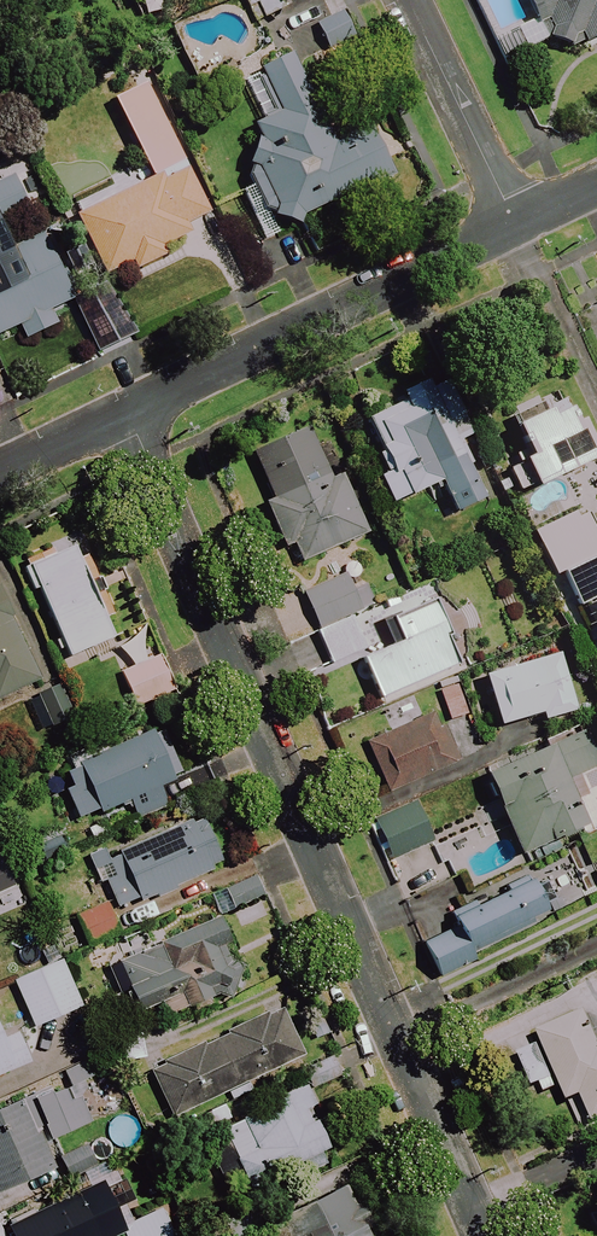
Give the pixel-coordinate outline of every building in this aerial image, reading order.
[(254,7),(256,10),(248,14),(253,25),(279,11),(277,7),(291,0),(240,0),(246,11),(254,7)] [(524,30),(532,47),(548,40),(549,43),(570,49),(596,37),(596,0),(521,0),(530,21),(522,24),(524,30)] [(352,40),(340,14),(314,26),(327,52),(352,40)] [(333,146),(288,53),(258,67),(261,72),(242,81),(262,122),(249,129),(254,137),(249,154),(268,161),(268,174),(238,189),(264,243),(295,228),(301,219),(392,176),(369,129),(333,146)] [(185,164),(148,83),(113,100),(150,181),(76,215),(104,276),(132,263),(135,270),(165,256),(161,248),(190,235),(185,225),(208,214),(185,164)] [(17,327),(25,341),(56,325),(49,312),(74,299),(37,230),(0,250),(0,336),(17,327)] [(134,333),(106,283),(69,304),(97,354),(134,333)] [(377,475),(387,505),(425,491),(430,503),(444,498),(450,515),(483,503),(456,430),(437,379),(399,393),(401,397),(394,400),(397,408),(366,419),(379,453),(373,455),(380,474),(377,475)] [(563,403),(512,427),(526,457),(520,460),(534,489),(596,459),(596,454),(581,421),(573,425),(563,403)] [(348,492),(342,495),(328,462),(322,465),(307,428),(249,453),(269,501),(262,504),(282,552),(292,548),(298,563),(366,534),(348,492)] [(587,517),(574,523),(571,516),(532,532),(551,578),(562,573),(596,557),(596,540),(587,517)] [(72,546),(20,568),(31,594),(37,592),(67,661),(113,642),(78,558),(72,546)] [(562,573),(576,607),(596,598),(596,557),(562,573)] [(316,629),(348,616),(332,577),(300,591),(316,629)] [(0,597),(0,699),(38,682),(0,597)] [(443,643),(448,641),(436,610),(431,598),(387,616),(399,647),(362,662),(377,699),(453,668),(443,643)] [(349,616),(314,631),(329,667),(364,652),(349,616)] [(575,712),(558,654),(482,676),(497,727),(539,715),(541,722),(575,712)] [(174,691),(158,657),(119,673),(135,708),(174,691)] [(465,715),(453,683),(436,689),(448,722),(465,715)] [(70,718),(56,687),(25,701),(40,732),(70,718)] [(458,764),(447,739),(441,725),(436,727),(431,715),(365,745),(388,795),(458,764)] [(187,769),(164,722),(108,749),(63,772),(70,787),(61,791),(77,823),(125,799),(135,820),(168,804),(158,783),(187,769)] [(587,825),(567,781),(596,768),(596,761),(584,732),(483,776),(518,856),(587,825)] [(430,844),(413,805),(373,822),(389,861),(430,844)] [(219,863),(202,820),(191,825),(190,821),(108,854),(105,847),(85,855),(98,886),(105,883),(116,910),(135,902),(136,905),(152,899),(153,901),(179,891),(177,888),(211,874),(208,868),(219,863)] [(262,898),(253,877),(222,890),(231,911),(262,898)] [(538,903),(542,902),(532,879),(528,881),(526,877),(503,887),(506,893),(478,906),(476,901),(447,915),(453,929),(421,944),(436,977),(469,962),(466,954),(545,917),(538,903)] [(118,933),(103,902),(73,917),(88,948),(118,933)] [(163,1018),(212,995),(230,1000),(240,966),(217,916),(113,963),(137,1016),(158,1006),(163,1018)] [(80,1009),(61,962),(12,982),(31,1029),(80,1009)] [(303,1058),(278,1006),(222,1032),(224,1036),(204,1045),(202,1042),(160,1062),(162,1066),(149,1073),(171,1121),(303,1058)] [(315,1012),(301,1019),(312,1041),(326,1034),(315,1012)] [(581,1012),(555,1024),(531,1035),(536,1046),(514,1056),(529,1090),(536,1087),(539,1095),(555,1088),(562,1103),(563,1104),(576,1132),(588,1127),(596,1123),(596,1047),(581,1012)] [(139,1028),(108,1032),(112,1065),(143,1061),(139,1028)] [(30,1065),(16,1033),(0,1040),(0,1077),(30,1065)] [(77,1099),(84,1083),(83,1081),(92,1078),(85,1061),(61,1071),(66,1085),(49,1092),(47,1087),(0,1108),(0,1193),(55,1169),(43,1142),(49,1139),(63,1170),(91,1157),(78,1129),(88,1125),(77,1099)] [(319,1154),(332,1148),(306,1088),(220,1127),(225,1138),(213,1143),(228,1177),(238,1173),(249,1197),(324,1164),(319,1154)] [(221,1106),(195,1119),(203,1134),(229,1121),(221,1106)] [(265,1227),(269,1235),(380,1235),(354,1183),(265,1227)] [(116,1234),(117,1219),(102,1185),(77,1196),(76,1192),(3,1224),(9,1235),(111,1235),(116,1234)] [(159,1208),(121,1226),(121,1235),(173,1235),(159,1208)]
